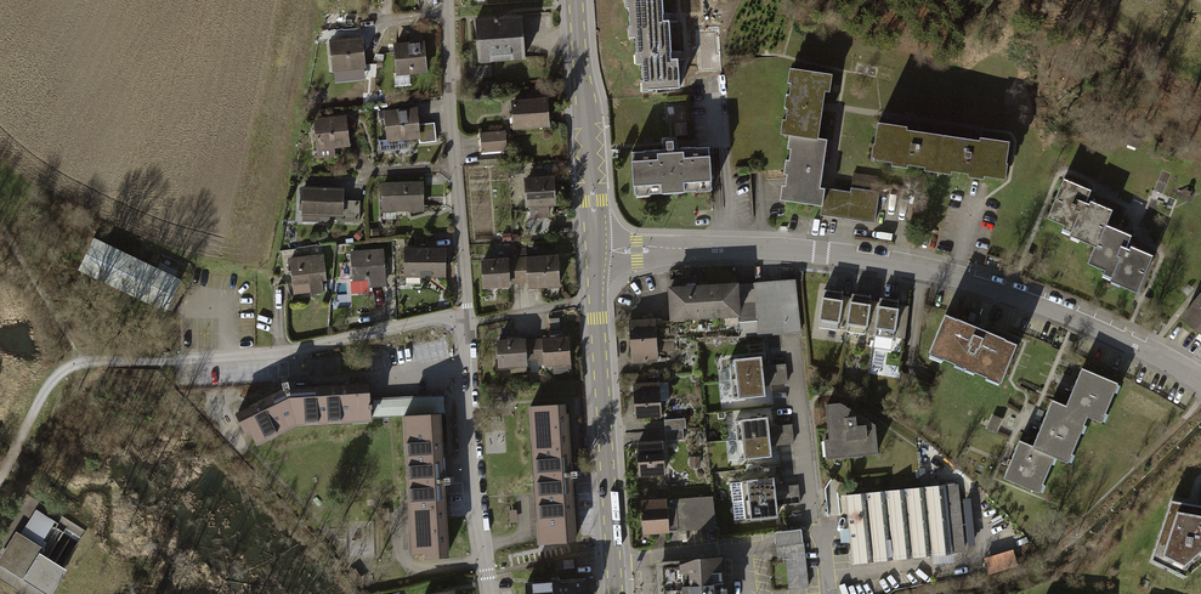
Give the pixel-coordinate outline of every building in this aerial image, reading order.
[(626,36),(630,35),(632,62),(638,62),(639,96),(678,94),(676,56),(672,57),(670,18),(664,18),(663,0),(624,0),(626,36)] [(526,19),(477,23),(481,61),(530,57),(526,19)] [(365,44),(332,45),(334,74),(366,72),(365,44)] [(428,49),(397,49),(398,78),(429,77),(428,49)] [(832,75),(790,69),(779,139),(793,141),(784,199),(822,204),(820,214),(874,222),(880,175),(852,171),(849,192),(822,188),(826,163),(830,141),(816,139),(821,106),(824,91),(830,91),(832,75)] [(551,102),(515,106),(517,132),(553,129),(551,102)] [(421,113),(386,115),(387,146),(439,143),(439,126),(422,126),(421,113)] [(350,122),(318,123),(318,150),(351,149),(350,122)] [(924,133),(874,125),(868,161),(1004,184),(1010,148),(976,142),(924,133)] [(508,134),(481,136),(482,155),(509,153),(508,134)] [(709,148),(631,152),(633,197),(711,193),(709,148)] [(559,179),(528,180),(529,217),(560,216),(559,179)] [(1091,192),(1062,180),(1046,219),(1062,226),(1060,232),(1067,235),(1066,238),(1093,249),(1086,265),(1103,272),(1100,279),(1111,284),(1136,293),(1150,258),(1126,248),(1131,237),(1106,227),(1112,213),(1087,203),(1091,192)] [(427,183),(383,182),(383,210),(426,210),(427,183)] [(347,191),(303,188),(302,211),(346,214),(347,191)] [(155,265),(94,236),(79,268),(165,309),(180,277),(175,274),(178,268),(158,259),(155,265)] [(448,249),(406,248),(406,276),(429,276),(448,277),(448,249)] [(384,250),(352,252),(355,289),(387,286),(384,250)] [(308,257),(289,259),(292,285),(327,281),(324,255),(308,257)] [(562,258),(528,261),(530,282),(530,289),(563,287),(562,258)] [(515,283),(513,261),(483,263),(485,291),(515,289),(515,283)] [(528,261),(513,261),(515,283),(530,282),(528,261)] [(705,287),(671,289),(673,321),(736,316),(737,335),(796,331),(793,281),(705,287)] [(848,294),(826,290),(820,328),(843,331),(848,294)] [(1181,316),(1200,333),(1200,292),(1181,316)] [(877,300),(856,296),(848,332),(869,336),(877,300)] [(907,306),(884,302),(878,335),(901,339),(907,306)] [(1014,348),(946,319),(931,354),(999,384),(1014,348)] [(658,325),(630,325),(630,360),(658,360),(658,325)] [(572,336),(544,338),(544,344),(545,364),(574,362),(572,336)] [(530,339),(500,341),(501,366),(531,364),(530,345),(530,339)] [(531,364),(545,364),(544,344),(530,345),(531,364)] [(766,359),(730,362),(733,400),(769,397),(766,359)] [(336,360),(324,361),(325,381),(337,380),(336,360)] [(573,364),(554,365),(555,372),(573,371),(573,364)] [(1118,383),(1082,368),(1074,386),(1066,405),(1052,399),(1040,427),(1032,446),(1019,441),(1010,464),(1004,477),(1041,492),(1055,457),(1068,462),(1088,415),(1102,421),(1118,383)] [(291,391),(240,416),(259,448),(303,427),(379,423),(379,417),(449,413),(449,396),(377,399),(376,385),(291,391)] [(665,388),(635,388),(635,417),(665,417),(665,388)] [(840,401),(825,403),(832,457),(876,451),(874,423),(840,401)] [(569,407),(531,410),(539,540),(577,538),(569,407)] [(445,416),(405,418),(413,555),(453,553),(445,416)] [(687,436),(686,417),(666,418),(667,437),(687,436)] [(768,421),(737,423),(740,462),(771,460),(768,421)] [(662,441),(638,443),(641,475),(665,473),(662,441)] [(775,479),(744,483),(749,522),(780,518),(775,479)] [(956,482),(843,495),(848,532),(851,562),(964,549),(956,482)] [(712,495),(670,499),(673,529),(714,526),(712,495)] [(667,499),(642,501),(644,532),(668,531),(667,499)] [(1185,576),(1200,562),(1200,506),(1170,499),(1154,556),(1185,576)] [(777,545),(787,544),(790,588),(809,587),(806,527),(776,529),(777,545)] [(0,562),(0,567),(29,585),(49,553),(43,549),(18,533),(3,557),(0,562)] [(778,557),(786,557),(786,546),(778,546),(778,557)] [(1015,549),(986,556),(990,572),(1020,565),(1015,549)] [(686,564),(688,593),(730,593),(727,561),(686,564)] [(522,582),(522,593),(584,593),(583,578),(522,582)]
